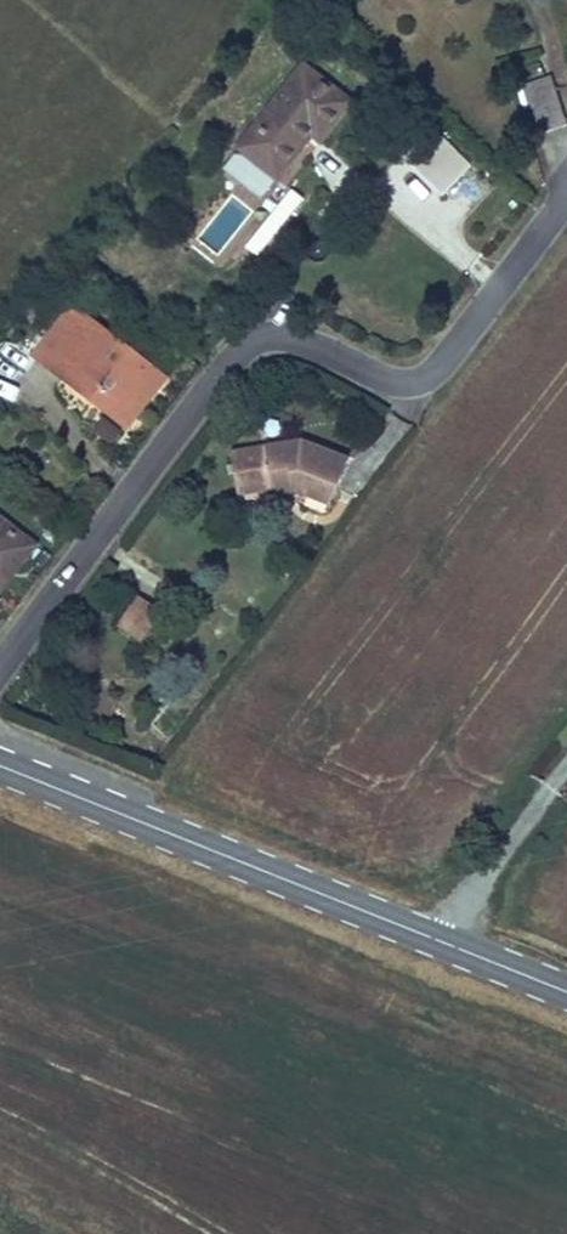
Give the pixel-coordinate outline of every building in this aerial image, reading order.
[(350,91),(300,53),(238,137),(279,167),(313,121),(323,128),(350,91)] [(528,84),(546,132),(566,125),(566,113),(553,75),(528,84)] [(408,161),(439,195),(471,167),(440,132),(408,161)] [(260,257),(298,193),(281,183),(243,247),(260,257)] [(164,373),(70,306),(35,354),(99,400),(105,391),(125,405),(138,386),(149,394),(164,373)] [(357,461),(305,438),(234,450),(241,491),(306,479),(308,492),(340,504),(357,461)] [(15,540),(0,529),(0,560),(15,540)] [(15,540),(0,560),(0,576),(8,582),(31,552),(15,540)] [(187,593),(169,580),(146,611),(164,624),(187,593)]
